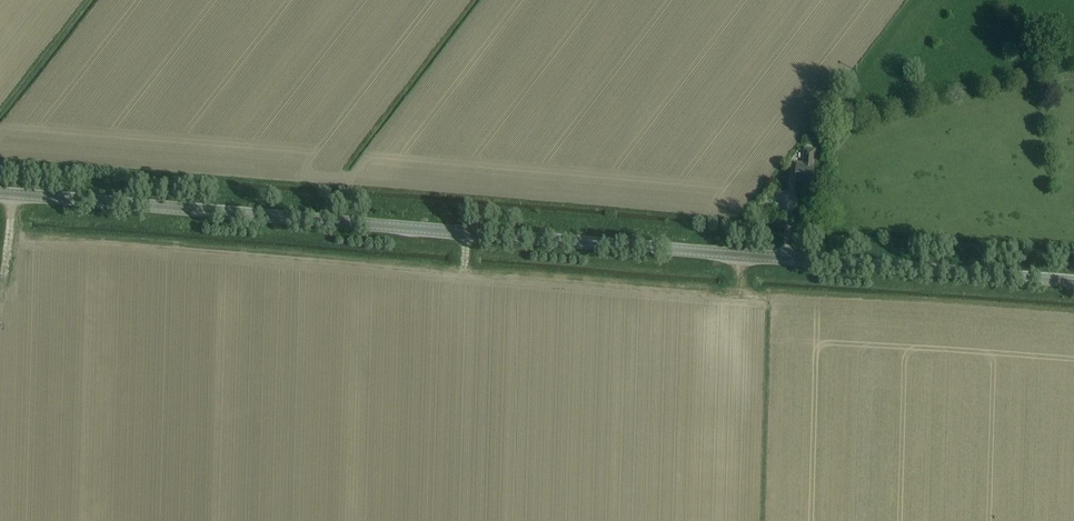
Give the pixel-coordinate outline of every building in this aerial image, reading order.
[(829,124),(829,120),(822,120),(820,139),(827,139),(829,124)]
